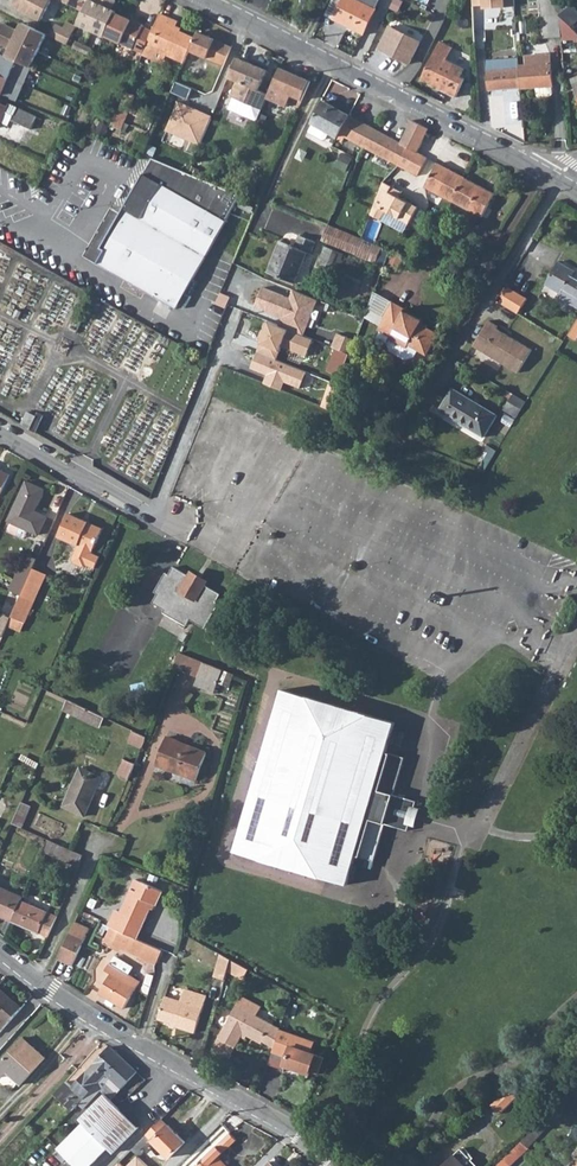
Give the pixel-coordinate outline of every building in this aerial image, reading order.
[(14,1),(17,3),(15,7),(40,20),(51,0),(14,0),(14,1)] [(90,0),(89,0),(77,24),(105,37),(116,12),(112,10),(116,1),(114,0),(96,0),(95,2),(90,0)] [(364,34),(381,0),(343,0),(333,19),(364,34)] [(474,8),(484,7),(485,11),(517,8),(516,0),(474,0),(474,8)] [(541,18),(547,17),(549,38),(562,37),(561,15),(553,5),(551,0),(540,0),(541,18)] [(571,27),(576,23),(576,10),(573,5),(561,15),(571,27)] [(105,36),(143,53),(152,33),(143,28),(143,27),(115,14),(105,36)] [(143,53),(154,58),(157,51),(184,63),(190,51),(195,38),(181,31),(175,28),(177,25),(178,21),(160,14),(152,33),(143,53)] [(562,37),(576,37),(576,34),(571,27),(561,15),(562,37)] [(541,18),(539,18),(541,38),(549,38),(547,17),(541,18)] [(63,29),(55,25),(50,37),(67,45),(76,27),(67,22),(63,29)] [(0,29),(0,33),(38,52),(46,35),(22,24),(20,29),(21,31),(17,33),(16,30),(3,24),(0,29)] [(377,49),(409,65),(420,43),(389,26),(377,49)] [(190,51),(224,66),(221,73),(222,73),(218,83),(225,86),(229,78),(237,58),(241,51),(198,32),(195,38),(190,51)] [(7,48),(8,52),(6,57),(30,67),(38,52),(0,33),(0,45),(7,48)] [(91,50),(75,42),(73,48),(89,55),(91,50)] [(423,77),(448,90),(447,94),(456,98),(465,79),(461,77),(464,69),(447,60),(453,49),(440,42),(423,77)] [(24,84),(31,68),(30,67),(0,54),(0,75),(24,84)] [(526,66),(519,66),(521,89),(553,87),(551,55),(525,57),(526,66)] [(229,78),(237,82),(231,97),(232,98),(261,110),(266,99),(268,95),(258,90),(267,71),(237,58),(229,78)] [(505,70),(487,70),(489,91),(521,89),(519,66),(519,59),(504,59),(505,70)] [(266,99),(286,107),(287,103),(298,108),(309,82),(280,68),(268,95),(266,99)] [(17,102),(24,84),(0,75),(0,95),(17,102)] [(553,94),(552,87),(538,88),(539,96),(541,98),(551,97),(553,94)] [(256,121),(261,110),(232,98),(228,108),(256,121)] [(125,129),(132,102),(121,99),(114,126),(125,129)] [(6,110),(14,114),(11,120),(32,129),(37,117),(9,103),(7,106),(0,103),(0,123),(0,122),(6,110)] [(212,118),(179,103),(166,131),(200,146),(212,118)] [(313,124),(329,133),(338,137),(340,134),(349,116),(331,107),(329,111),(322,107),(313,124)] [(0,122),(8,125),(11,120),(14,114),(6,110),(0,122)] [(340,134),(391,161),(400,144),(349,116),(340,134)] [(32,129),(36,132),(42,119),(37,117),(32,129)] [(428,129),(412,121),(400,144),(416,153),(428,129)] [(329,133),(313,124),(308,133),(323,140),(326,139),(329,133)] [(133,150),(144,155),(150,141),(140,137),(133,150)] [(391,161),(417,175),(426,158),(416,153),(400,144),(391,161)] [(345,152),(338,166),(347,169),(353,156),(345,152)] [(144,174),(232,211),(241,196),(225,189),(187,173),(153,159),(144,174)] [(440,195),(452,172),(437,163),(425,187),(440,195)] [(440,195),(481,217),(487,206),(493,194),(473,182),(452,172),(440,195)] [(144,174),(121,213),(100,248),(105,250),(97,264),(131,283),(176,309),(187,290),(232,211),(144,174)] [(401,192),(383,182),(372,208),(370,215),(380,220),(385,211),(409,224),(418,208),(399,197),(401,192)] [(481,217),(485,219),(491,209),(487,206),(481,217)] [(100,248),(121,213),(112,208),(84,256),(97,264),(105,250),(100,248)] [(315,220),(328,225),(332,217),(332,216),(319,210),(315,220)] [(328,225),(322,239),(376,262),(378,256),(381,248),(328,225)] [(271,274),(294,283),(307,251),(310,253),(315,241),(300,236),(295,247),(281,241),(276,252),(279,254),(271,274)] [(335,269),(337,270),(344,253),(325,246),(318,262),(335,269)] [(378,256),(385,260),(389,251),(381,248),(378,256)] [(267,272),(271,274),(279,254),(276,252),(267,272)] [(576,307),(576,280),(571,276),(574,271),(558,262),(545,285),(550,287),(561,293),(559,297),(572,304),(576,307)] [(255,305),(277,314),(278,312),(284,314),(280,328),(304,338),(319,300),(294,289),(291,298),(263,286),(255,305)] [(509,287),(500,303),(517,314),(527,299),(509,287)] [(384,317),(392,302),(378,294),(370,309),(384,317)] [(390,338),(406,347),(408,344),(417,349),(426,354),(438,333),(420,323),(422,320),(404,310),(405,309),(392,302),(384,317),(385,318),(379,329),(381,330),(391,336),(390,338)] [(474,346),(518,373),(531,350),(511,338),(507,339),(505,337),(506,335),(496,329),(498,327),(489,321),(474,346)] [(568,335),(575,339),(576,336),(576,321),(568,335)] [(270,324),(258,352),(278,360),(283,348),(308,358),(315,342),(304,338),(280,328),(270,324)] [(391,336),(381,330),(378,336),(378,339),(384,343),(387,343),(390,338),(391,336)] [(357,341),(338,333),(333,347),(350,354),(352,355),(357,341)] [(417,349),(408,344),(406,347),(390,338),(387,343),(389,350),(405,359),(413,357),(417,349)] [(334,374),(341,377),(350,354),(333,347),(331,347),(326,358),(332,360),(328,372),(334,374)] [(258,352),(251,370),(267,377),(264,385),(282,392),(285,384),(303,391),(310,373),(278,360),(258,352)] [(321,407),(331,411),(340,387),(330,383),(321,407)] [(439,410),(483,436),(496,415),(452,388),(439,410)] [(504,396),(509,399),(512,394),(507,391),(504,396)] [(503,408),(517,417),(526,402),(512,394),(509,399),(503,408)] [(36,417),(28,412),(21,424),(30,429),(36,417)] [(30,429),(35,432),(44,416),(38,412),(36,417),(30,429)] [(9,475),(0,470),(0,495),(9,475)] [(11,522),(8,528),(9,531),(22,537),(25,536),(28,530),(38,534),(46,517),(35,511),(44,490),(26,481),(8,520),(11,522)] [(100,557),(92,553),(103,529),(69,514),(59,536),(78,545),(72,559),(74,563),(82,567),(86,565),(94,569),(100,557)] [(9,589),(20,595),(37,558),(25,553),(9,589)] [(156,588),(160,590),(153,601),(165,609),(164,611),(185,624),(191,616),(195,618),(194,620),(204,626),(219,603),(216,601),(221,593),(204,582),(202,584),(192,577),(192,576),(175,565),(168,575),(165,573),(157,585),(156,588)] [(10,617),(24,623),(34,601),(20,595),(10,617)] [(4,638),(12,620),(0,614),(0,637),(4,638)] [(173,666),(198,676),(204,661),(179,652),(173,666)] [(195,684),(202,687),(213,691),(222,669),(204,661),(198,676),(195,684)] [(235,854),(324,880),(336,838),(352,786),(372,716),(330,704),(282,691),(261,764),(235,854)] [(62,709),(100,726),(104,717),(99,714),(67,700),(62,709)] [(324,880),(346,886),(349,877),(355,856),(367,860),(365,867),(372,869),(385,824),(395,827),(408,830),(415,801),(394,795),(404,758),(385,752),(393,722),(372,716),(352,786),(336,838),(324,880)] [(145,736),(132,730),(128,740),(141,747),(145,736)] [(155,765),(195,781),(201,765),(206,752),(187,745),(166,737),(162,746),(155,765)] [(118,773),(128,777),(132,767),(134,763),(125,758),(118,773)] [(91,793),(99,776),(80,768),(62,807),(84,816),(94,794),(91,793)] [(49,786),(59,791),(63,781),(53,776),(49,786)] [(91,793),(94,794),(102,777),(99,776),(91,793)] [(12,824),(20,828),(30,805),(22,802),(12,824)] [(43,851),(78,866),(82,855),(70,849),(47,839),(43,851)] [(131,889),(137,892),(141,882),(135,879),(131,889)] [(108,926),(112,928),(119,931),(136,939),(150,907),(149,906),(151,903),(155,905),(161,891),(141,882),(137,892),(131,889),(121,912),(116,910),(108,926)] [(12,921),(21,900),(22,897),(0,887),(0,916),(12,921)] [(12,921),(25,926),(48,937),(57,916),(21,900),(12,921)] [(59,958),(73,965),(89,929),(75,922),(62,950),(59,958)] [(106,941),(113,945),(119,931),(112,928),(106,941)] [(113,945),(155,964),(161,950),(136,939),(119,931),(113,945)] [(229,962),(220,957),(214,980),(224,982),(229,962)] [(108,997),(114,1002),(124,1007),(140,981),(110,963),(106,970),(111,973),(99,992),(108,997)] [(0,989),(0,1034),(22,1008),(0,989)] [(157,1019),(176,1025),(175,1027),(194,1033),(206,997),(185,990),(181,1002),(164,997),(157,1019)] [(256,1007),(241,998),(215,1043),(213,1051),(227,1059),(242,1035),(259,1045),(261,1043),(271,1026),(255,1017),(251,1015),(256,1007)] [(251,1015),(255,1017),(259,1009),(256,1007),(251,1015)] [(261,1043),(272,1049),(278,1031),(271,1026),(261,1043)] [(278,1031),(272,1049),(271,1051),(281,1055),(282,1052),(287,1054),(282,1066),(295,1070),(296,1067),(315,1074),(318,1066),(321,1058),(307,1054),(311,1044),(278,1031)] [(0,1077),(6,1072),(20,1085),(45,1057),(23,1038),(0,1063),(0,1077)] [(72,1087),(83,1097),(102,1076),(106,1072),(120,1056),(109,1046),(72,1087)] [(100,1089),(105,1093),(94,1104),(108,1117),(118,1106),(110,1099),(136,1071),(120,1056),(106,1072),(111,1077),(107,1081),(102,1076),(83,1097),(78,1103),(82,1108),(100,1089)] [(106,1072),(102,1076),(107,1081),(111,1077),(106,1072)] [(54,1094),(71,1110),(78,1103),(83,1097),(72,1087),(66,1081),(54,1094)] [(507,1089),(490,1105),(499,1114),(516,1098),(507,1089)] [(86,1111),(80,1119),(83,1122),(93,1132),(108,1117),(94,1104),(86,1111)] [(91,1165),(99,1165),(113,1152),(107,1147),(133,1122),(118,1106),(108,1117),(93,1132),(75,1150),(67,1158),(75,1165),(88,1165),(89,1165),(91,1165)] [(146,1135),(150,1139),(169,1157),(184,1142),(161,1119),(146,1135)] [(520,1143),(527,1148),(539,1135),(536,1132),(545,1124),(542,1121),(541,1122),(520,1143)] [(57,1148),(67,1158),(75,1150),(93,1132),(83,1122),(57,1148)] [(536,1132),(539,1135),(548,1126),(545,1124),(536,1132)] [(195,1165),(226,1165),(218,1158),(236,1140),(229,1133),(214,1148),(195,1165)] [(528,1149),(527,1148),(520,1143),(504,1159),(496,1165),(510,1165),(528,1149)] [(442,1165),(464,1165),(462,1164),(469,1158),(460,1149),(442,1165)] [(138,1156),(127,1165),(148,1165),(138,1156)] [(464,1165),(477,1165),(469,1158),(462,1164),(464,1165)]
